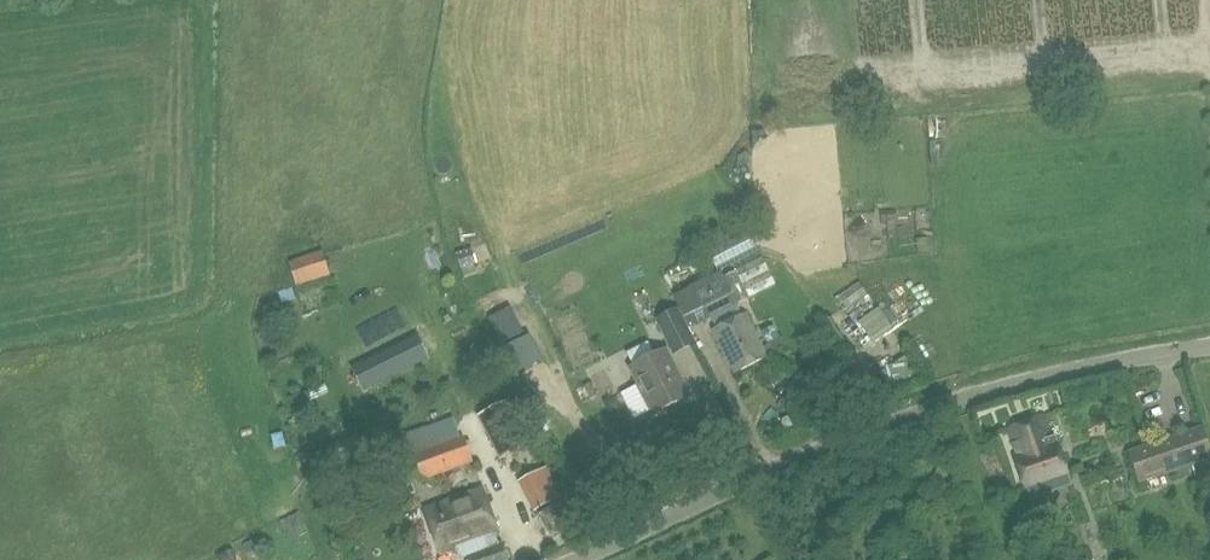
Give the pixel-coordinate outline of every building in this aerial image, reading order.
[(709,252),(698,258),(705,271),(716,266),(718,271),(731,265),(734,271),(753,261),(750,255),(761,249),(751,231),(710,253),(709,252)] [(287,261),(295,286),(329,275),(321,251),(287,261)] [(690,285),(672,293),(678,306),(684,318),(701,308),(707,319),(736,303),(721,274),(692,290),(690,285)] [(696,343),(684,318),(678,306),(656,318),(674,354),(696,343)] [(734,372),(767,355),(746,313),(712,330),(734,372)] [(416,334),(351,366),(362,389),(427,357),(416,334)] [(638,383),(621,392),(634,418),(651,409),(654,413),(693,393),(669,346),(630,366),(638,383)] [(613,382),(622,379),(614,356),(604,360),(613,382)] [(596,373),(608,398),(617,393),(605,368),(596,373)] [(479,416),(501,459),(528,445),(506,402),(479,416)] [(1043,415),(1008,427),(1019,458),(1015,459),(1025,488),(1066,473),(1053,436),(1051,437),(1043,415)] [(463,434),(459,436),(452,417),(407,434),(412,453),(423,480),(473,462),(463,434)] [(1129,452),(1139,481),(1209,457),(1209,455),(1201,428),(1129,452)] [(560,497),(545,468),(523,480),(538,509),(560,497)] [(467,555),(469,559),(508,559),(502,543),(494,546),(490,535),(497,532),(482,488),(424,508),(440,552),(464,544),(467,554),(467,555)] [(283,525),(299,517),(292,502),(275,510),(283,525)] [(564,504),(541,515),(552,537),(575,525),(564,504)]
